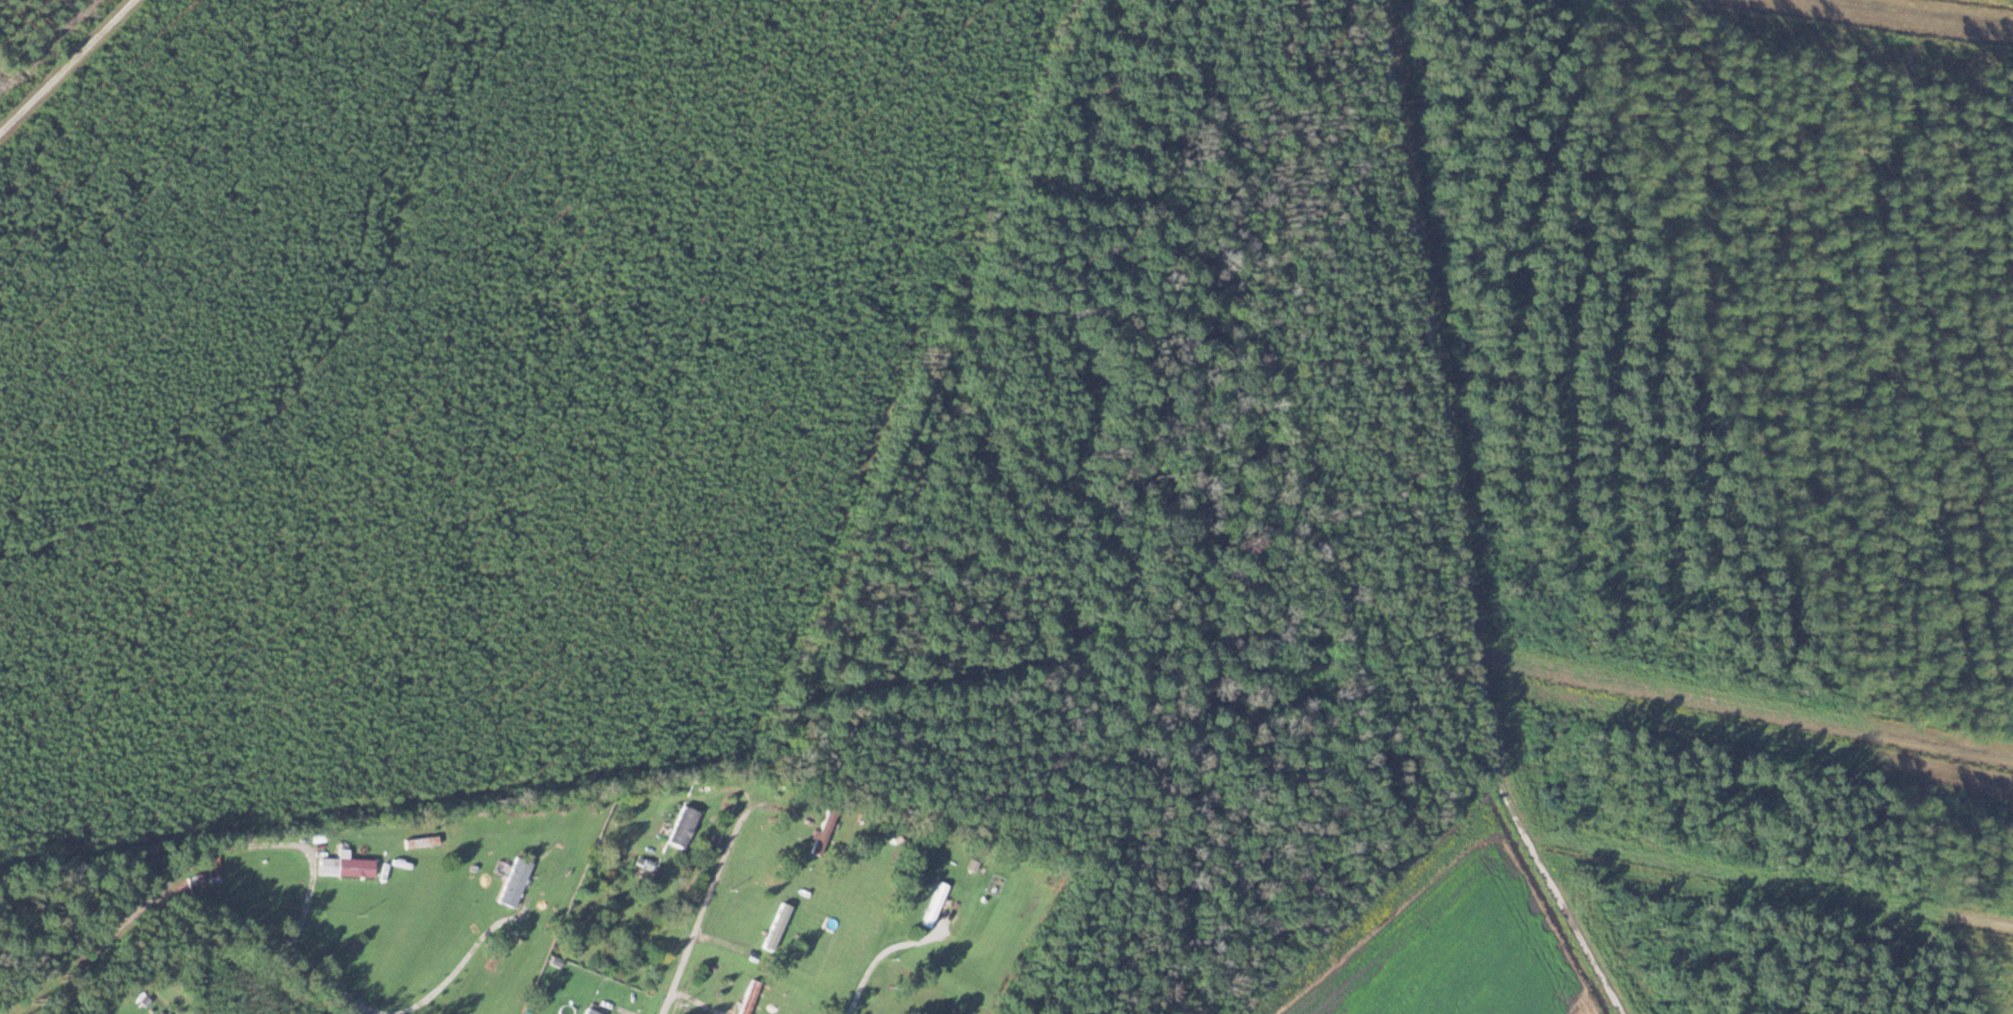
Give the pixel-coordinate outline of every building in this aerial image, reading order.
[(700,812),(684,805),(668,842),(684,849),(700,812)] [(374,859),(342,858),(320,857),(319,875),(374,877),(374,859)] [(532,863),(516,857),(498,903),(515,909),(532,863)] [(210,882),(220,882),(220,858),(210,858),(210,882)] [(931,928),(947,886),(939,883),(923,925),(931,928)] [(762,983),(752,979),(739,1013),(750,1013),(762,983)]
